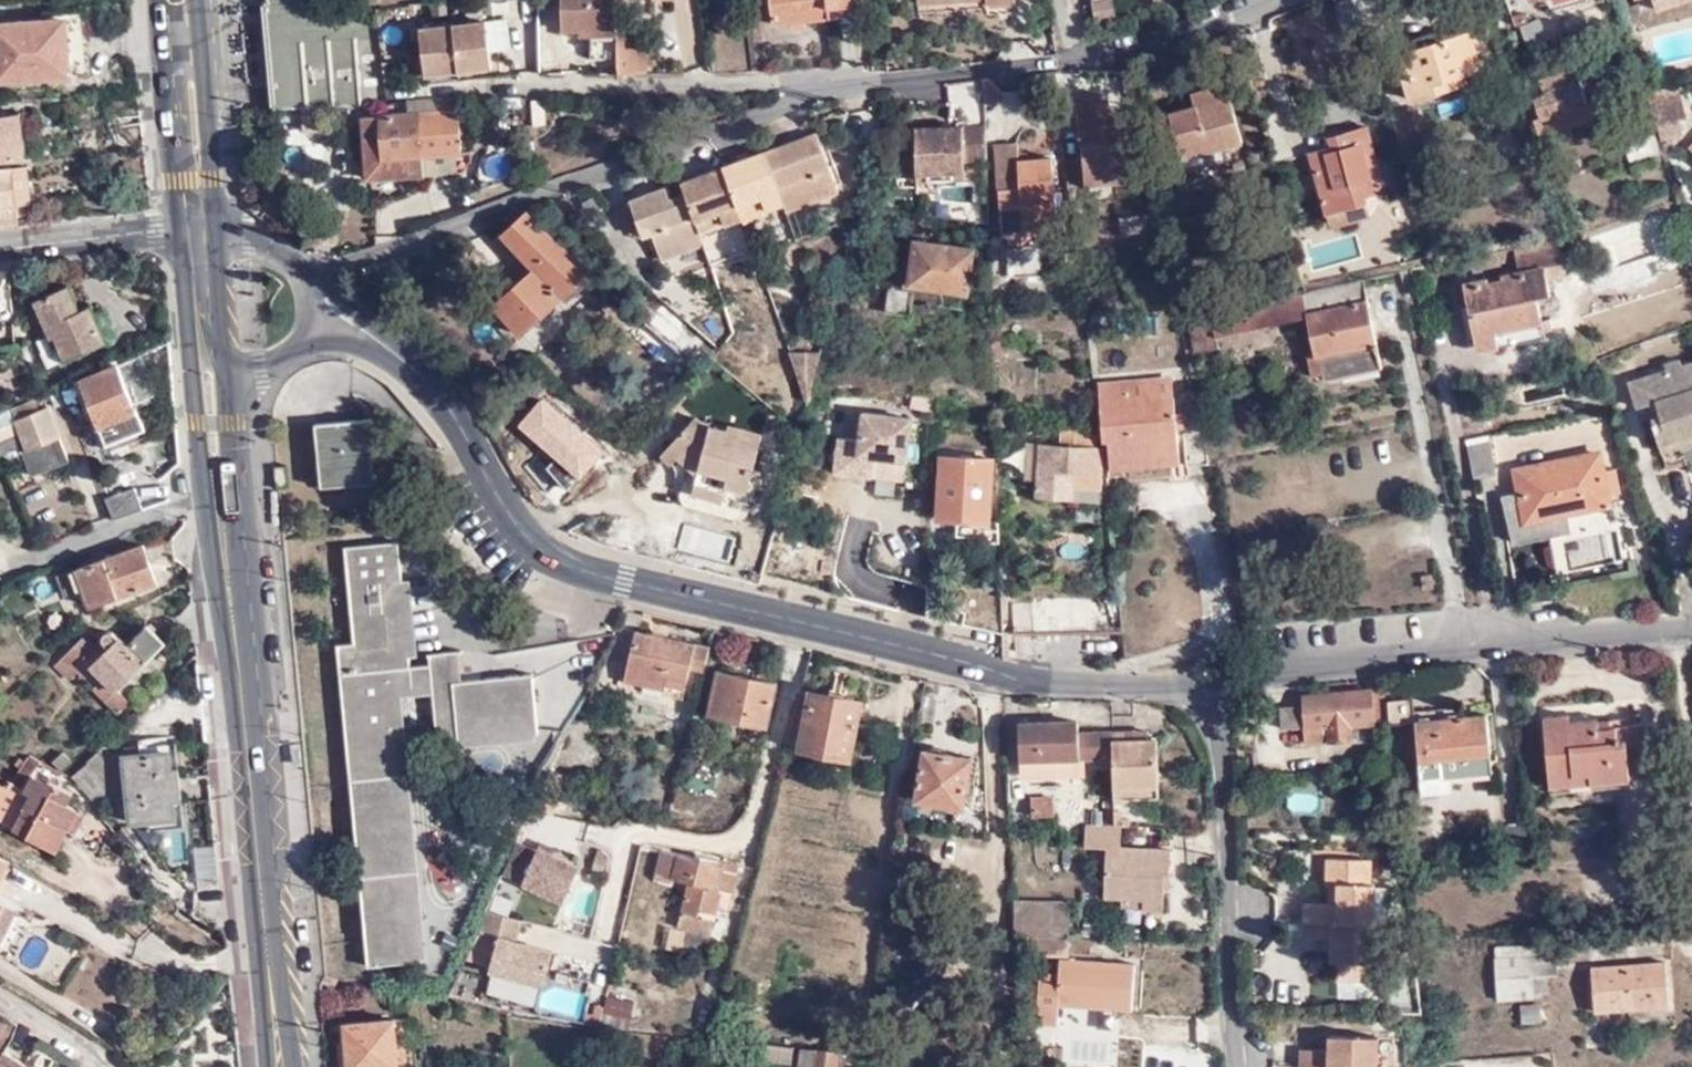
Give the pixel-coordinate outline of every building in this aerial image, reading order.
[(280,109),(324,107),(384,105),(380,24),(365,19),(342,5),(339,0),(275,0),(280,109)] [(615,0),(561,0),(561,30),(596,30),(596,36),(616,36),(616,67),(620,74),(638,73),(637,27),(616,27),(615,0)] [(850,6),(849,0),(771,0),(774,24),(829,20),(829,8),(850,6)] [(1116,0),(1114,0),(1094,3),(1097,23),(1118,19),(1116,0)] [(1118,19),(1135,17),(1132,0),(1116,0),(1118,19)] [(1347,35),(1364,30),(1356,0),(1336,0),(1347,35)] [(1660,11),(1685,2),(1684,0),(1655,0),(1660,11)] [(829,8),(829,20),(851,18),(850,6),(829,8)] [(85,74),(81,13),(42,16),(43,22),(0,25),(0,80),(85,74)] [(493,14),(495,46),(510,45),(509,13),(493,14)] [(491,71),(487,22),(454,24),(456,73),(491,71)] [(408,76),(456,73),(454,24),(421,26),(423,55),(407,56),(408,76)] [(647,27),(637,27),(638,73),(648,73),(647,27)] [(1420,38),(1422,48),(1448,39),(1445,31),(1420,38)] [(1448,39),(1422,48),(1400,55),(1413,99),(1483,77),(1470,32),(1448,39)] [(1590,114),(1575,65),(1537,78),(1541,91),(1529,95),(1534,113),(1530,115),(1535,131),(1590,114)] [(987,81),(982,80),(983,108),(990,106),(994,103),(998,102),(1000,93),(987,81)] [(1212,93),(1195,98),(1198,108),(1232,99),(1228,84),(1210,89),(1212,93)] [(1675,87),(1644,96),(1652,122),(1682,113),(1675,87)] [(1194,94),(1195,98),(1212,93),(1210,89),(1194,94)] [(1106,125),(1105,113),(1103,96),(1079,98),(1089,186),(1129,183),(1123,123),(1120,123),(1106,125)] [(1184,158),(1225,147),(1226,146),(1243,142),(1232,99),(1198,108),(1173,115),(1172,112),(1158,116),(1167,151),(1180,148),(1184,158)] [(461,112),(461,101),(443,102),(444,113),(461,112)] [(1420,101),(1391,108),(1398,138),(1428,130),(1420,101)] [(430,113),(430,102),(422,103),(422,114),(430,113)] [(410,103),(411,115),(422,114),(422,103),(410,103)] [(430,113),(422,114),(423,134),(426,136),(428,156),(462,154),(461,112),(444,113),(430,113)] [(1119,112),(1105,113),(1106,125),(1120,123),(1119,112)] [(21,157),(14,113),(0,116),(0,160),(21,157)] [(385,159),(428,156),(426,136),(423,134),(422,114),(411,115),(383,116),(385,159)] [(430,176),(428,156),(385,159),(383,116),(366,117),(370,179),(417,177),(430,176)] [(299,117),(277,118),(277,136),(300,135),(299,117)] [(984,127),(915,130),(917,176),(962,174),(961,164),(986,163),(984,127)] [(1334,146),(1311,152),(1329,213),(1370,202),(1369,194),(1386,191),(1368,127),(1331,136),(1334,146)] [(1653,135),(1622,145),(1628,163),(1658,152),(1653,135)] [(739,165),(724,170),(739,214),(763,206),(767,214),(783,209),(786,216),(839,198),(816,138),(749,161),(739,165)] [(1022,168),(1021,160),(1020,146),(997,148),(1003,237),(1005,237),(1042,234),(1040,224),(1059,223),(1055,158),(1031,160),(1032,167),(1022,168)] [(1228,158),(1225,147),(1184,158),(1180,148),(1167,151),(1173,172),(1228,158)] [(462,154),(428,156),(430,176),(464,174),(462,154)] [(737,160),(739,165),(749,161),(748,157),(737,160)] [(24,168),(9,170),(13,206),(28,204),(24,168)] [(15,226),(13,206),(9,170),(0,171),(0,228),(15,226)] [(703,248),(698,234),(694,224),(720,216),(723,226),(724,228),(742,221),(740,215),(739,214),(724,170),(707,176),(697,179),(696,180),(681,186),(685,198),(670,202),(666,190),(631,203),(642,232),(650,229),(662,261),(703,248)] [(695,175),(696,180),(697,179),(707,176),(705,172),(695,175)] [(962,174),(917,176),(917,184),(962,183),(962,174)] [(768,217),(767,214),(763,206),(739,214),(740,215),(742,221),(743,226),(768,217)] [(1127,235),(1160,228),(1157,211),(1123,217),(1127,235)] [(528,215),(503,238),(535,273),(494,306),(521,338),(594,277),(563,250),(540,227),(528,215)] [(698,234),(723,226),(720,216),(694,224),(698,234)] [(1060,232),(1059,223),(1040,224),(1042,234),(1052,233),(1060,232)] [(1052,233),(1042,234),(1005,237),(1006,250),(1010,250),(1052,248),(1052,233)] [(976,243),(914,234),(909,278),(970,288),(976,243)] [(1346,263),(1346,240),(1308,241),(1309,264),(1346,263)] [(1558,242),(1512,251),(1516,272),(1501,275),(1502,281),(1488,283),(1487,279),(1462,283),(1475,341),(1472,343),(1474,352),(1497,348),(1494,329),(1541,320),(1537,297),(1551,294),(1545,268),(1565,264),(1558,242)] [(1052,248),(1010,250),(1012,279),(1055,277),(1052,248)] [(1343,352),(1374,345),(1364,299),(1359,280),(1307,291),(1272,298),(1273,302),(1192,321),(1199,349),(1221,346),(1218,333),(1305,315),(1314,355),(1307,357),(1312,376),(1320,374),(1321,378),(1348,373),(1343,352)] [(84,322),(77,310),(66,287),(30,303),(48,340),(52,338),(62,360),(104,341),(92,318),(84,322)] [(910,288),(886,288),(885,311),(910,311),(910,288)] [(87,306),(77,310),(84,322),(92,318),(87,306)] [(45,336),(34,341),(47,368),(62,360),(52,338),(48,340),(45,336)] [(1379,366),(1374,345),(1343,352),(1348,373),(1379,366)] [(823,352),(787,352),(805,403),(809,403),(823,352)] [(131,359),(59,387),(67,406),(79,401),(78,397),(87,394),(109,451),(141,438),(138,432),(144,429),(128,392),(142,385),(131,359)] [(1683,367),(1680,360),(1663,365),(1665,372),(1630,384),(1637,409),(1646,407),(1664,469),(1691,460),(1691,364),(1683,367)] [(1172,375),(1124,379),(1126,397),(1173,393),(1172,375)] [(1107,453),(1178,448),(1176,424),(1174,410),(1173,393),(1126,397),(1124,379),(1098,380),(1103,436),(1106,436),(1107,453)] [(37,412),(32,400),(10,409),(15,422),(26,450),(20,452),(31,477),(67,460),(47,408),(37,412)] [(0,413),(0,428),(15,422),(10,409),(0,413)] [(1185,409),(1174,410),(1176,424),(1187,424),(1185,409)] [(1012,414),(998,411),(998,429),(1013,429),(1012,414)] [(835,473),(871,477),(873,457),(907,461),(912,418),(864,413),(860,442),(839,440),(835,473)] [(319,475),(369,472),(366,420),(315,422),(319,475)] [(710,431),(695,420),(661,457),(672,468),(684,454),(692,461),(683,499),(682,504),(682,506),(686,511),(689,513),(734,525),(740,526),(745,523),(747,522),(748,519),(753,499),(765,502),(774,468),(756,464),(763,439),(729,430),(727,436),(710,431)] [(1187,461),(1209,460),(1208,458),(1202,428),(1185,430),(1187,461)] [(1072,445),(1038,445),(1038,496),(1073,496),(1073,485),(1103,484),(1102,461),(1100,445),(1095,446),(1094,432),(1072,432),(1072,445)] [(1465,439),(1473,476),(1495,472),(1487,434),(1465,439)] [(1179,460),(1178,448),(1107,453),(1108,464),(1179,460)] [(1504,494),(1510,525),(1567,513),(1606,505),(1596,453),(1514,470),(1519,491),(1504,494)] [(992,459),(943,456),(940,517),(988,520),(992,459)] [(285,462),(272,462),(274,483),(286,482),(285,462)] [(370,483),(369,472),(319,475),(320,485),(370,483)] [(131,489),(104,500),(113,520),(140,509),(131,489)] [(1567,513),(1510,525),(1512,541),(1570,530),(1567,513)] [(399,542),(349,545),(357,641),(337,641),(366,961),(419,958),(394,687),(432,684),(435,728),(458,727),(458,736),(535,731),(531,674),(453,679),(451,650),(431,652),(430,662),(410,663),(399,542)] [(89,608),(158,581),(145,544),(62,577),(71,596),(82,592),(89,608)] [(1120,597),(1040,600),(1011,601),(1014,631),(1123,631),(1122,620),(1120,597)] [(102,681),(96,688),(120,711),(155,675),(143,661),(161,642),(145,625),(125,644),(108,628),(106,626),(104,627),(101,628),(100,629),(98,631),(98,634),(98,636),(99,638),(108,647),(102,653),(83,633),(55,662),(71,676),(78,671),(84,676),(90,670),(102,681)] [(700,669),(706,646),(692,643),(692,646),(632,632),(620,682),(663,691),(664,686),(681,690),(683,683),(693,685),(697,669),(700,669)] [(84,676),(96,688),(102,681),(90,670),(84,676)] [(764,727),(773,683),(715,671),(706,715),(764,727)] [(1347,723),(1384,720),(1382,701),(1381,689),(1299,694),(1300,705),(1277,706),(1279,726),(1304,724),(1306,741),(1347,739),(1347,723)] [(809,693),(799,690),(784,744),(800,747),(809,693)] [(858,702),(809,693),(800,747),(848,756),(858,702)] [(1407,700),(1382,701),(1384,720),(1388,756),(1394,756),(1393,743),(1396,742),(1394,723),(1409,721),(1407,700)] [(1565,714),(1541,716),(1547,792),(1608,787),(1607,777),(1641,775),(1637,721),(1594,725),(1593,719),(1566,721),(1565,714)] [(1479,715),(1409,721),(1417,793),(1439,791),(1438,777),(1484,773),(1479,715)] [(1019,759),(1076,757),(1103,756),(1103,730),(1075,731),(1075,722),(1018,722),(1017,722),(1019,759)] [(1130,729),(1109,730),(1110,755),(1110,756),(1111,796),(1154,796),(1154,737),(1146,737),(1129,737),(1130,729)] [(1145,729),(1130,729),(1129,737),(1146,737),(1145,729)] [(174,801),(171,767),(167,734),(147,737),(148,743),(140,744),(141,753),(124,756),(131,822),(176,816),(174,801)] [(123,747),(124,756),(141,753),(140,744),(123,747)] [(106,747),(101,752),(110,762),(116,757),(106,747)] [(967,756),(923,751),(917,798),(971,805),(974,784),(964,783),(967,756)] [(88,763),(88,764),(111,790),(124,778),(110,762),(101,752),(88,763)] [(62,754),(53,764),(61,771),(70,762),(62,754)] [(0,786),(0,805),(66,832),(69,827),(78,810),(67,806),(68,803),(72,791),(47,780),(45,783),(31,776),(39,763),(26,757),(6,786),(5,785),(3,788),(0,786)] [(1076,776),(1076,757),(1019,759),(1019,778),(1076,776)] [(95,804),(111,790),(88,764),(74,777),(95,804)] [(178,766),(171,767),(174,801),(182,799),(178,766)] [(1033,793),(1035,811),(1061,809),(1060,791),(1033,793)] [(1294,807),(1322,807),(1322,791),(1294,791),(1294,807)] [(1111,810),(1111,796),(1103,796),(1103,826),(1111,826),(1111,810)] [(88,811),(68,803),(67,806),(78,810),(86,813),(88,811)] [(0,805),(0,823),(21,834),(55,852),(66,832),(0,805)] [(1117,809),(1111,810),(1111,826),(1121,826),(1127,827),(1127,818),(1117,818),(1117,809)] [(78,832),(86,813),(78,810),(69,827),(78,832)] [(1121,849),(1121,826),(1111,826),(1103,826),(1083,825),(1083,849),(1105,850),(1102,898),(1121,898),(1142,899),(1142,908),(1142,911),(1161,911),(1163,891),(1163,876),(1169,876),(1169,850),(1121,849)] [(575,870),(515,844),(499,877),(562,904),(575,870)] [(658,877),(684,882),(674,930),(709,937),(719,891),(729,894),(734,873),(718,869),(720,863),(692,856),(691,861),(663,854),(658,877)] [(1302,902),(1301,921),(1370,924),(1372,886),(1366,885),(1368,861),(1326,860),(1325,885),(1327,885),(1336,886),(1335,904),(1327,903),(1302,902)] [(1327,885),(1327,903),(1335,904),(1336,886),(1327,885)] [(1121,908),(1142,908),(1142,899),(1121,898),(1121,908)] [(1012,902),(1012,938),(1065,940),(1067,904),(1012,902)] [(9,914),(0,909),(0,932),(9,914)] [(541,987),(550,953),(514,943),(518,922),(484,913),(476,935),(494,940),(487,968),(486,973),(541,987)] [(1378,924),(1370,924),(1301,921),(1300,937),(1320,938),(1328,938),(1328,949),(1327,961),(1332,961),(1331,981),(1376,983),(1376,963),(1378,924)] [(487,968),(494,940),(476,935),(464,963),(487,968)] [(1064,957),(1065,940),(1012,938),(1009,938),(1010,954),(1064,957)] [(1319,949),(1328,949),(1328,938),(1320,938),(1319,949)] [(1548,959),(1486,963),(1488,1003),(1526,1001),(1525,979),(1549,977),(1548,959)] [(1054,975),(1035,974),(1032,1026),(1053,1027),(1054,1008),(1129,1011),(1133,965),(1056,961),(1054,975)] [(1661,967),(1621,969),(1621,976),(1584,979),(1587,1013),(1664,1008),(1661,967)] [(465,969),(459,994),(484,1000),(490,975),(465,969)] [(1585,971),(1584,979),(1621,976),(1621,969),(1585,971)] [(632,998),(604,991),(599,1011),(628,1017),(632,998)] [(343,1027),(346,1066),(395,1066),(392,1022),(343,1027)] [(1374,1038),(1325,1036),(1325,1049),(1296,1049),(1296,1066),(1373,1066),(1374,1038)] [(788,1063),(790,1046),(763,1043),(761,1060),(788,1063)] [(796,1047),(793,1066),(853,1066),(854,1052),(814,1048),(813,1050),(796,1047)] [(6,1053),(0,1064),(0,1066),(31,1066),(6,1053)]
